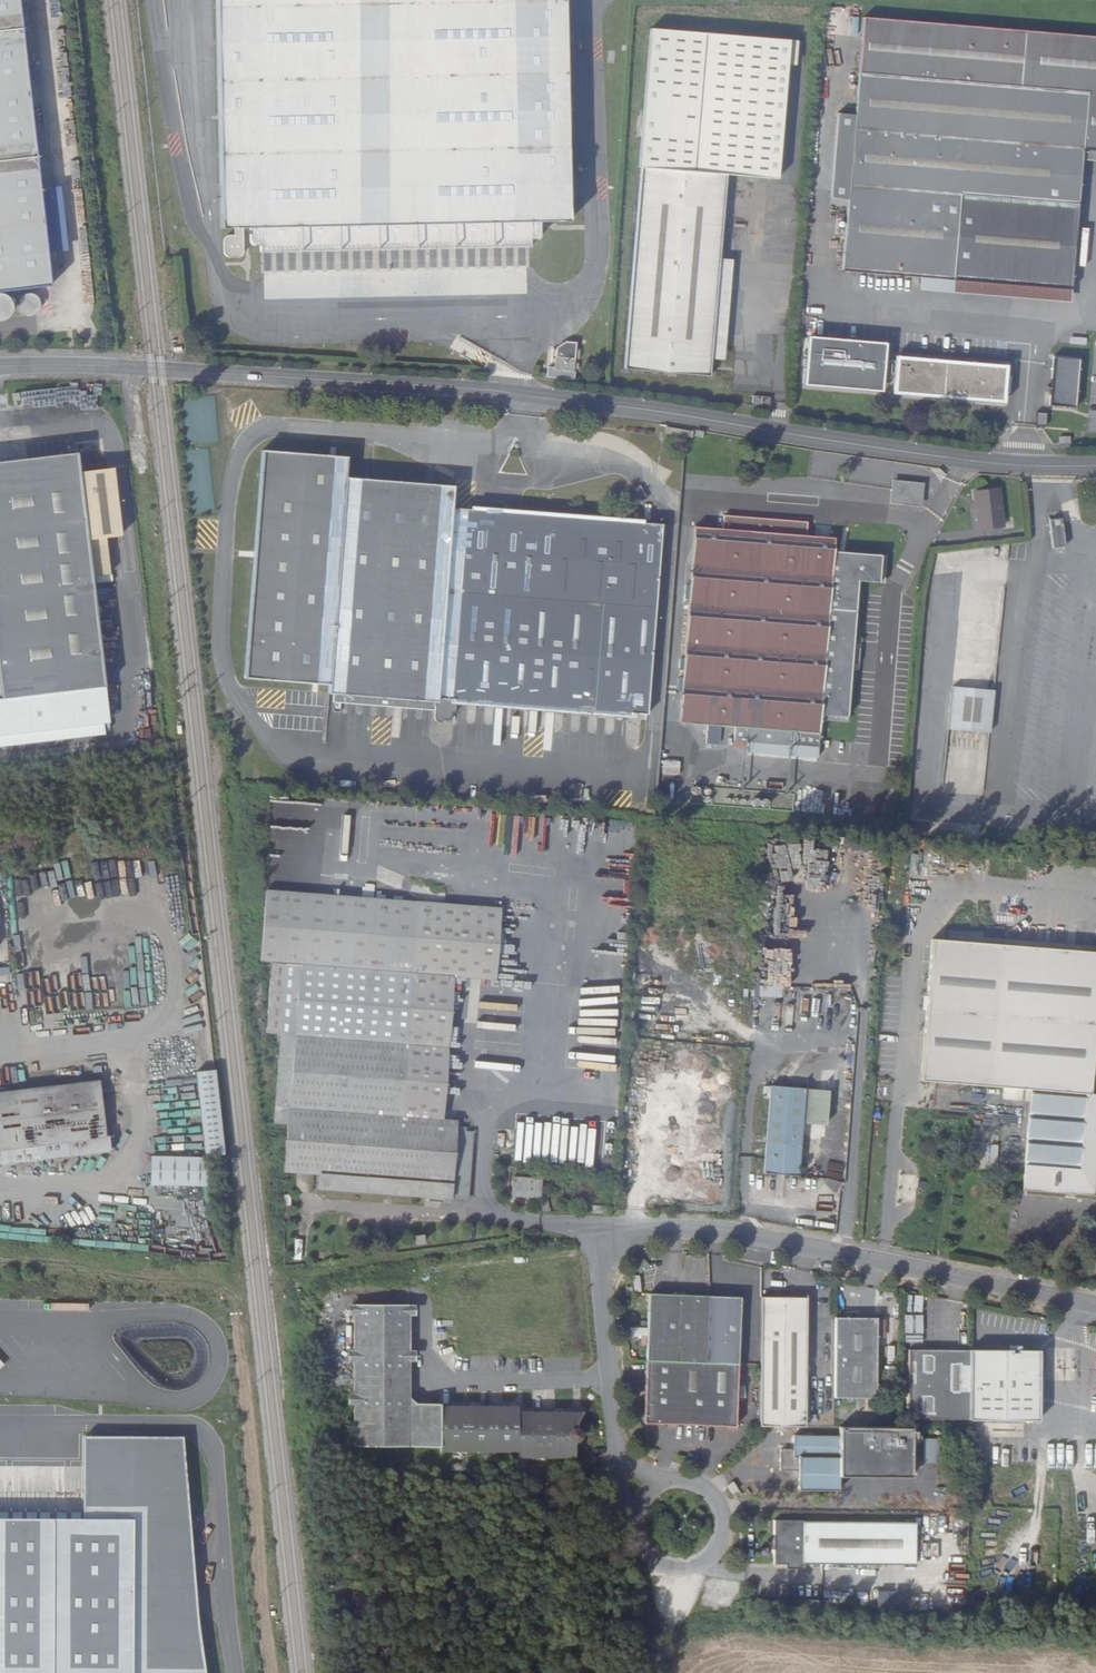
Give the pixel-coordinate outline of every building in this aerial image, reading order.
[(51,290),(19,0),(0,0),(0,296),(51,290)] [(208,57),(210,223),(238,223),(391,221),(530,219),(559,218),(556,0),(207,0),(208,57)] [(830,267),(941,277),(1061,287),(1074,144),(1095,145),(1095,32),(853,12),(844,110),(836,195),(830,267)] [(636,25),(624,139),(607,367),(692,374),(694,358),(701,257),(707,173),(763,178),(775,38),(636,25)] [(825,109),(817,193),(836,195),(844,110),(825,109)] [(52,190),(40,191),(47,257),(60,256),(66,255),(58,190),(52,190)] [(530,232),(530,229),(530,219),(391,221),(238,223),(238,239),(240,240),(246,240),(249,241),(249,247),(404,245),(521,243),(521,236),(525,236),(528,235),(530,232)] [(706,359),(715,258),(701,257),(694,358),(706,359)] [(1060,301),(1061,287),(941,277),(940,291),(1060,301)] [(23,318),(27,320),(31,320),(35,319),(39,317),(41,313),(42,309),(42,305),(41,301),(38,298),(34,296),(30,295),(26,295),(22,297),(20,300),(18,304),(17,308),(18,312),(20,316),(23,318)] [(3,323),(6,320),(9,317),(10,313),(10,309),(8,305),(5,302),(2,299),(0,299),(0,324),(3,323)] [(870,388),(875,342),(799,335),(795,381),(870,388)] [(562,366),(563,356),(543,354),(542,364),(562,366)] [(1066,406),(1071,356),(1044,354),(1039,403),(1066,406)] [(993,399),(996,366),(886,356),(883,389),(993,399)] [(753,396),(735,394),(735,401),(752,405),(753,396)] [(643,714),(661,525),(451,506),(452,484),(347,474),(349,453),(264,446),(245,672),(330,679),(329,687),(433,696),(643,714)] [(869,465),(870,458),(856,456),(856,464),(869,465)] [(78,457),(0,465),(0,704),(104,692),(91,582),(80,477),(78,457)] [(80,477),(91,582),(110,579),(106,543),(121,541),(114,473),(80,477)] [(921,501),(921,481),(893,480),(893,500),(921,501)] [(998,529),(996,491),(972,491),(973,529),(998,529)] [(725,517),(723,529),(696,527),(679,723),(732,727),(731,742),(787,747),(820,750),(822,735),(823,722),(848,724),(854,664),(860,664),(861,654),(856,653),(864,583),(890,585),(892,557),(836,553),(837,539),(807,537),(808,524),(725,517)] [(1065,548),(1062,520),(1049,522),(1053,550),(1065,548)] [(994,692),(952,689),(949,731),(990,734),(994,692)] [(107,728),(104,692),(0,704),(0,740),(107,728)] [(660,773),(677,774),(678,760),(660,759),(660,773)] [(907,837),(924,837),(925,822),(907,822),(907,837)] [(263,1030),(279,1031),(278,1038),(273,1105),(287,1107),(282,1171),(294,1173),(292,1190),(310,1191),(312,1173),(320,1174),(318,1187),(429,1196),(428,1201),(445,1203),(445,1197),(466,1199),(474,1123),(442,1120),(447,1052),(454,974),(494,978),(501,905),(266,886),(260,958),(270,959),(263,1030)] [(1095,957),(929,941),(916,1083),(1024,1092),(1016,1191),(1088,1198),(1095,1102),(1095,1097),(1083,1096),(1095,957)] [(215,1078),(203,1079),(212,1165),(224,1163),(215,1078)] [(212,1165),(203,1079),(196,1080),(205,1165),(212,1165)] [(0,1097),(0,1170),(99,1159),(92,1087),(0,1097)] [(803,1098),(769,1094),(762,1181),(796,1184),(803,1098)] [(546,1104),(542,1144),(553,1145),(557,1106),(546,1104)] [(568,1113),(568,1107),(557,1106),(553,1145),(565,1146),(568,1113)] [(202,1156),(146,1154),(146,1184),(201,1185),(202,1156)] [(536,1196),(538,1177),(510,1175),(508,1194),(536,1196)] [(283,1224),(285,1198),(279,1197),(276,1223),(283,1224)] [(1072,1261),(1073,1250),(1063,1248),(1061,1259),(1072,1261)] [(1032,1279),(1033,1271),(1011,1267),(1009,1275),(1032,1279)] [(903,1294),(902,1311),(912,1312),(927,1313),(928,1296),(903,1294)] [(736,1299),(646,1298),(645,1362),(736,1367),(736,1299)] [(354,1404),(354,1444),(438,1445),(439,1405),(439,1402),(430,1402),(427,1412),(410,1401),(410,1366),(417,1361),(410,1356),(410,1319),(417,1314),(409,1309),(355,1309),(347,1315),(355,1318),(354,1352),(347,1356),(355,1361),(354,1395),(347,1397),(354,1404)] [(901,1331),(918,1332),(918,1313),(901,1312),(901,1331)] [(876,1403),(876,1322),(836,1322),(835,1403),(876,1403)] [(627,1335),(642,1336),(643,1327),(627,1327),(627,1335)] [(761,1334),(761,1368),(759,1430),(805,1430),(806,1334),(761,1334)] [(902,1343),(921,1342),(921,1334),(902,1334),(902,1343)] [(908,1355),(909,1424),(970,1423),(970,1421),(970,1355),(908,1355)] [(1041,1422),(1041,1356),(970,1355),(970,1421),(1041,1422)] [(736,1425),(736,1367),(645,1362),(644,1425),(736,1425)] [(518,1410),(518,1404),(439,1405),(438,1445),(438,1452),(517,1452),(518,1458),(576,1457),(575,1440),(580,1440),(581,1432),(577,1432),(576,1423),(582,1419),(574,1411),(518,1410)] [(869,1472),(880,1481),(899,1482),(899,1432),(842,1431),(843,1441),(797,1441),(796,1455),(784,1454),(784,1475),(794,1476),(794,1483),(803,1484),(802,1496),(843,1496),(842,1481),(843,1463),(869,1463),(869,1472)] [(899,1482),(916,1482),(915,1431),(899,1432),(899,1482)] [(185,1436),(84,1438),(82,1521),(0,1520),(0,1672),(207,1672),(185,1436)] [(936,1462),(935,1438),(918,1438),(919,1462),(936,1462)] [(842,1481),(880,1481),(869,1472),(869,1463),(843,1463),(842,1481)] [(916,1567),(916,1525),(778,1524),(777,1566),(793,1566),(793,1572),(804,1572),(804,1567),(916,1567)]
